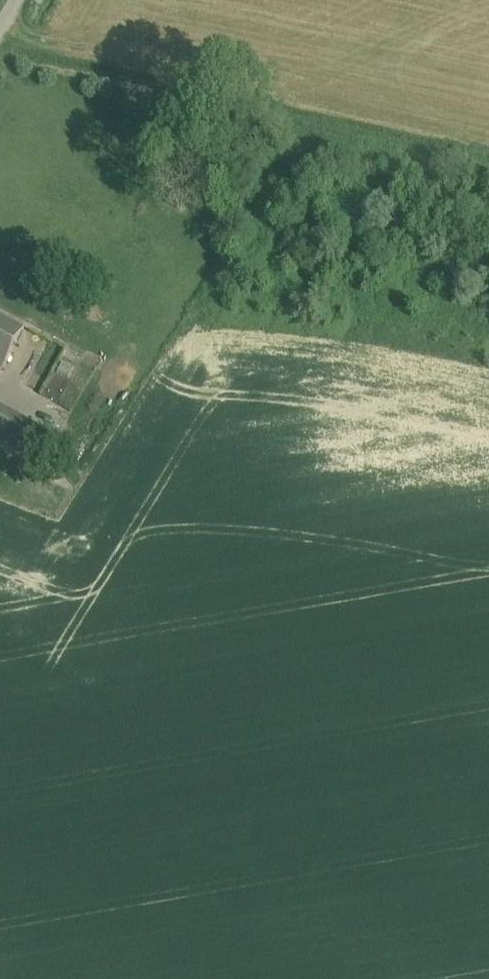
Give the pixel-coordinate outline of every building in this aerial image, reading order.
[(3,368),(23,331),(0,318),(0,366),(3,368)] [(41,465),(58,436),(0,403),(0,442),(41,465)]
